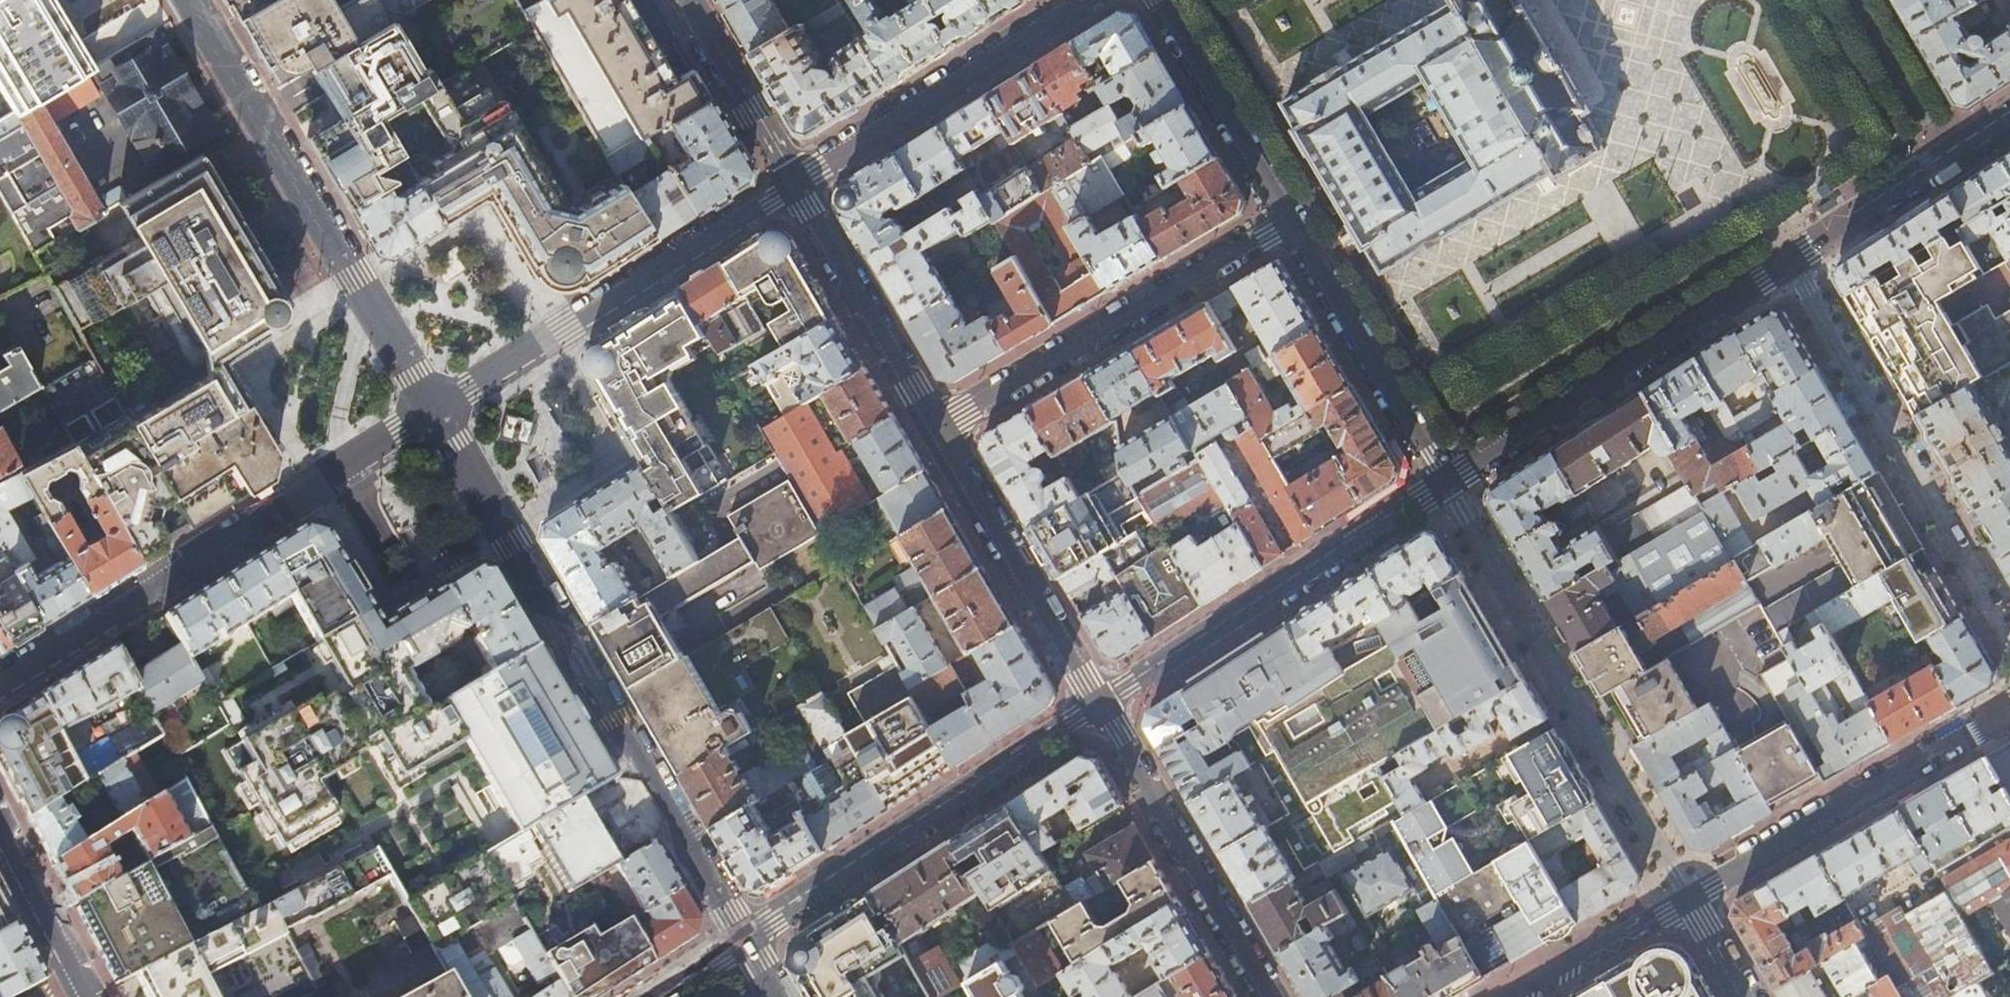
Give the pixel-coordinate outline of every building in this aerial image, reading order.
[(15,113),(85,72),(91,68),(92,68),(53,0),(0,0),(0,121),(15,113)] [(236,18),(266,0),(226,0),(236,18)] [(236,18),(242,27),(254,48),(331,4),(329,0),(266,0),(236,18)] [(335,10),(331,4),(254,48),(264,65),(265,66),(271,70),(278,72),(284,73),(291,73),(306,65),(309,69),(390,22),(426,0),(352,0),(335,10)] [(429,0),(426,0),(390,22),(390,23),(392,22),(429,0)] [(665,122),(707,97),(686,62),(650,0),(541,0),(535,3),(521,12),(607,156),(644,134),(652,129),(665,122)] [(731,20),(752,56),(778,41),(754,0),(720,0),(731,20)] [(868,25),(866,27),(870,32),(861,39),(892,86),(928,64),(960,43),(932,0),(914,0),(916,4),(889,21),(884,14),(886,13),(878,0),(853,0),(868,25)] [(960,43),(994,22),(1028,1),(1027,0),(932,0),(960,43)] [(1352,224),(1351,225),(1364,249),(1368,246),(1383,272),(1417,252),(1418,254),(1442,240),(1440,238),(1553,172),(1557,178),(1604,151),(1584,115),(1590,112),(1555,52),(1525,1),(1519,5),(1516,0),(1453,0),(1455,3),(1341,69),(1340,68),(1317,82),(1318,84),(1284,103),(1299,129),(1296,131),(1309,153),(1310,152),(1352,224)] [(1904,16),(1917,39),(1976,4),(1973,0),(1895,0),(1904,16)] [(1917,39),(1956,105),(1971,109),(2009,83),(2009,30),(2009,29),(1991,40),(1987,36),(1983,38),(1980,36),(1977,36),(1972,39),(1967,29),(1990,17),(1995,25),(2004,21),(1992,0),(1987,0),(1981,1),(1976,4),(1917,39)] [(2004,21),(2009,29),(2009,30),(2009,0),(1992,0),(2004,21)] [(845,12),(840,5),(810,22),(815,31),(845,12)] [(1104,55),(1117,78),(1158,53),(1146,34),(1135,15),(1120,12),(1071,42),(1091,75),(1098,71),(1094,64),(1097,63),(1099,58),(1104,55)] [(308,140),(349,209),(387,187),(412,172),(380,119),(406,104),(440,84),(430,68),(424,72),(392,22),(390,23),(390,22),(309,69),(341,121),(331,127),(331,126),(330,124),(330,123),(329,122),(328,121),(326,121),(325,121),(324,120),(322,121),(321,121),(320,122),(319,123),(318,124),(317,126),(317,128),(318,131),(319,132),(320,133),(308,140)] [(778,41),(752,56),(797,132),(812,137),(892,86),(861,39),(857,31),(852,35),(856,42),(840,52),(841,53),(835,59),(832,64),(829,71),(821,68),(821,59),(806,30),(807,29),(805,25),(778,41)] [(156,31),(92,68),(91,68),(149,166),(214,128),(156,31)] [(1080,83),(1091,76),(1091,75),(1071,42),(1054,53),(1034,66),(1061,111),(1080,99),(1076,92),(1083,88),(1080,83)] [(522,61),(511,43),(504,47),(515,65),(522,61)] [(1110,82),(1099,89),(1108,104),(1116,100),(1119,98),(1131,96),(1137,104),(1127,115),(1125,117),(1118,121),(1130,140),(1188,105),(1174,81),(1158,53),(1117,78),(1110,82)] [(599,273),(655,237),(617,173),(586,191),(599,213),(588,220),(524,112),(516,116),(502,92),(497,95),(477,62),(440,84),(406,104),(439,159),(424,168),(429,177),(418,183),(442,223),(472,205),(486,196),(530,273),(533,271),(539,273),(541,275),(544,278),(548,280),(551,282),(555,283),(559,283),(563,283),(568,282),(572,280),(579,282),(581,285),(599,273)] [(1071,127),(1061,111),(1034,66),(1010,81),(987,96),(1014,141),(1015,143),(1055,119),(1064,132),(1071,127)] [(32,253),(53,240),(46,228),(68,215),(75,227),(105,210),(102,207),(98,209),(49,124),(98,95),(85,72),(15,113),(22,126),(0,139),(0,197),(32,253)] [(1105,75),(1095,81),(1099,89),(1110,82),(1105,75)] [(1014,141),(987,96),(962,112),(941,126),(966,169),(975,163),(969,152),(994,137),(1001,149),(1014,141)] [(687,159),(667,171),(693,213),(745,179),(747,166),(707,97),(665,122),(687,159)] [(1116,100),(1108,104),(1118,121),(1125,117),(1116,100)] [(1118,121),(1108,104),(1071,127),(1078,139),(1093,163),(1103,157),(1104,156),(1099,148),(1111,140),(1116,149),(1130,140),(1118,121)] [(1218,157),(1188,105),(1130,140),(1116,149),(1104,156),(1103,157),(1111,170),(1133,157),(1132,154),(1157,139),(1174,168),(1162,176),(1169,187),(1182,179),(1218,157)] [(966,169),(941,126),(918,140),(898,153),(924,196),(966,169)] [(644,134),(656,153),(657,155),(664,150),(652,129),(644,134)] [(693,213),(667,171),(643,185),(630,164),(640,159),(641,162),(656,153),(644,134),(607,156),(617,173),(655,237),(693,213)] [(1093,163),(1078,139),(1030,168),(1044,193),(1050,189),(1093,163)] [(906,208),(924,196),(898,153),(867,173),(842,189),(841,189),(839,192),(838,194),(838,196),(838,198),(839,199),(839,202),(872,258),(909,234),(904,225),(899,224),(896,218),(887,218),(890,211),(900,205),(902,207),(906,208)] [(211,364),(223,363),(271,332),(272,322),(275,322),(277,321),(279,320),(281,319),(283,318),(285,316),(286,314),(286,311),(287,309),(287,307),(286,304),(286,302),(284,300),(283,298),(281,297),(279,295),(277,295),(279,284),(258,251),(256,249),(249,244),(241,236),(242,235),(243,234),(244,233),(244,232),(244,230),(244,229),(244,228),(244,227),(243,226),(242,226),(241,225),(239,225),(238,225),(237,225),(236,225),(235,225),(231,216),(230,203),(199,154),(113,205),(135,242),(53,292),(79,337),(156,290),(188,342),(188,343),(189,345),(190,346),(192,346),(193,347),(195,347),(196,347),(198,347),(199,347),(200,346),(211,364)] [(1949,194),(1964,217),(1968,224),(1995,209),(1997,207),(1993,201),(2006,193),(2009,199),(2009,154),(1989,168),(1949,194)] [(1111,170),(1103,157),(1093,163),(1050,189),(1110,290),(1148,267),(1164,258),(1143,223),(1138,215),(1101,237),(1089,216),(1120,198),(1123,204),(1129,201),(1111,170)] [(1232,180),(1218,157),(1182,179),(1194,198),(1176,209),(1173,203),(1143,223),(1164,258),(1239,213),(1243,199),(1232,180)] [(997,222),(1044,193),(1030,168),(982,196),(995,219),(997,222)] [(979,190),(971,176),(928,203),(932,209),(937,217),(979,190)] [(411,244),(442,223),(418,183),(394,198),(387,187),(349,209),(375,253),(392,256),(411,244)] [(1013,248),(1019,258),(1057,322),(1079,308),(1110,290),(1050,189),(1044,193),(997,222),(1013,248)] [(995,219),(982,196),(979,190),(937,217),(917,229),(909,234),(872,258),(890,288),(910,323),(952,297),(953,297),(926,251),(947,238),(949,239),(964,230),(967,235),(995,219)] [(1964,217),(1949,194),(1889,232),(1838,265),(1835,280),(1844,296),(1852,292),(1878,276),(1875,272),(1895,260),(1898,265),(1915,255),(1913,250),(1921,246),(1923,246),(1925,249),(1951,234),(1947,227),(1964,217)] [(1146,208),(1142,203),(1134,208),(1137,213),(1146,208)] [(1997,207),(1995,209),(2000,217),(2009,211),(2005,203),(1997,207)] [(917,229),(937,217),(932,209),(912,221),(917,229)] [(778,229),(774,232),(789,235),(809,268),(813,266),(794,232),(792,230),(790,228),(787,228),(784,227),(781,228),(778,229)] [(741,253),(774,232),(772,228),(746,244),(744,246),(742,247),(741,249),(741,250),(741,253)] [(1852,292),(1868,319),(1874,316),(1884,334),(1878,337),(1899,373),(1894,375),(1901,387),(1910,403),(1915,401),(1922,413),(1973,384),(2009,362),(2009,310),(1996,318),(1987,304),(1954,324),(1940,301),(1985,274),(1984,272),(1968,244),(1959,229),(1951,234),(1925,249),(1915,255),(1898,265),(1878,276),(1852,292)] [(789,235),(774,232),(741,253),(739,254),(726,263),(744,294),(762,283),(768,294),(771,298),(811,273),(809,268),(789,235)] [(1991,232),(1968,244),(1984,272),(2007,258),(1999,247),(2001,246),(1996,238),(1994,239),(1991,232)] [(975,283),(1019,258),(1013,248),(984,265),(979,258),(966,266),(975,283)] [(1010,350),(1057,322),(1019,258),(975,283),(972,285),(971,286),(983,306),(985,309),(1001,299),(1010,293),(1022,314),(1014,318),(1012,316),(1009,318),(1007,314),(993,323),(1010,350)] [(1279,260),(1134,346),(1160,391),(1163,397),(1166,402),(1180,394),(1172,380),(1216,354),(1221,361),(1238,352),(1217,317),(1244,300),(1254,317),(1251,319),(1255,325),(1258,324),(1268,341),(1246,354),(1249,359),(1229,370),(1234,380),(1319,329),(1279,260)] [(744,294),(726,263),(704,276),(683,290),(713,343),(721,356),(764,329),(750,305),(744,294)] [(817,283),(811,273),(771,298),(773,302),(774,303),(776,304),(778,305),(779,305),(782,304),(790,299),(797,310),(774,324),(788,348),(838,319),(831,306),(827,300),(817,283)] [(822,280),(817,283),(827,300),(831,306),(832,303),(831,299),(830,295),(828,291),(826,287),(822,280)] [(750,305),(768,294),(762,283),(744,294),(750,305)] [(983,306),(971,286),(961,292),(970,307),(977,309),(983,306)] [(698,353),(713,343),(683,290),(657,306),(618,331),(607,338),(589,350),(585,364),(623,427),(630,440),(687,407),(673,382),(656,391),(651,382),(677,366),(678,368),(680,368),(683,368),(700,358),(698,353)] [(956,382),(1010,350),(993,323),(989,317),(970,328),(952,297),(910,323),(927,351),(943,378),(956,382)] [(618,331),(657,306),(653,306),(649,307),(645,309),(641,311),(623,322),(615,327),(618,331)] [(1771,310),(1737,332),(1760,372),(1765,369),(1766,371),(1769,369),(1768,367),(1770,366),(1778,380),(1768,386),(1773,395),(1817,369),(1803,345),(1785,314),(1771,310)] [(1874,316),(1868,319),(1863,322),(1873,340),(1878,337),(1884,334),(1874,316)] [(838,319),(788,348),(734,379),(740,389),(762,376),(768,385),(780,378),(779,371),(799,360),(805,361),(812,373),(810,381),(799,387),(808,403),(825,393),(867,368),(852,342),(838,319)] [(1331,349),(1319,329),(1234,380),(1230,382),(1264,439),(1311,410),(1352,385),(1331,349)] [(1718,344),(1696,358),(1721,401),(1752,381),(1758,390),(1753,393),(1759,403),(1773,395),(1768,386),(1760,372),(1737,332),(1718,344)] [(618,429),(623,427),(585,364),(589,350),(607,338),(604,334),(591,341),(588,344),(585,346),(584,350),(582,353),(581,355),(581,358),(581,361),(581,363),(581,366),(583,369),(618,429)] [(37,385),(14,345),(0,352),(0,406),(37,385)] [(1110,360),(1089,373),(1115,418),(1160,391),(1134,346),(1110,360)] [(172,499),(155,468),(130,423),(123,411),(91,356),(38,387),(72,444),(140,562),(161,549),(169,544),(155,519),(150,517),(144,514),(149,501),(155,503),(161,506),(172,499)] [(1678,450),(1670,454),(1688,485),(1695,496),(1716,485),(1721,493),(1728,489),(1756,473),(1762,469),(1748,446),(1713,466),(1701,444),(1708,440),(1693,415),(1707,407),(1727,439),(1736,441),(1743,437),(1741,433),(1732,419),(1721,401),(1696,358),(1671,374),(1643,392),(1678,450)] [(244,398),(223,363),(211,364),(206,365),(207,376),(130,423),(155,468),(192,443),(188,436),(247,403),(244,398)] [(656,391),(673,382),(677,366),(651,382),(656,391)] [(881,392),(867,368),(825,393),(855,442),(859,440),(896,418),(881,392)] [(1741,433),(1779,411),(1787,423),(1748,446),(1762,469),(1774,463),(1809,443),(1817,438),(1847,420),(1835,399),(1817,369),(1773,395),(1759,403),(1732,419),(1741,433)] [(1059,391),(1030,408),(1053,446),(1058,455),(1116,420),(1115,418),(1089,373),(1059,391)] [(1190,406),(1174,415),(1195,451),(1199,457),(1263,567),(1283,554),(1213,435),(1224,429),(1229,438),(1231,439),(1234,439),(1236,439),(1299,544),(1317,532),(1291,487),(1276,460),(1264,439),(1230,382),(1190,406)] [(1915,417),(1944,468),(1970,512),(2009,489),(2009,448),(1973,384),(1922,413),(1915,417)] [(1375,424),(1352,385),(1311,410),(1321,428),(1329,424),(1343,447),(1346,445),(1351,453),(1340,460),(1365,501),(1397,480),(1400,466),(1375,424)] [(1552,451),(1578,494),(1655,447),(1659,452),(1664,454),(1670,454),(1678,450),(1643,392),(1596,422),(1552,451)] [(1123,457),(1126,472),(1126,473),(1133,485),(1168,464),(1174,473),(1188,464),(1183,458),(1195,451),(1174,415),(1169,407),(1166,402),(1163,397),(1153,403),(1164,421),(1122,446),(1123,457)] [(1185,398),(1169,407),(1174,415),(1190,406),(1185,398)] [(278,454),(247,403),(188,436),(192,443),(155,468),(172,499),(191,531),(273,479),(275,466),(278,454)] [(808,403),(763,429),(792,479),(838,452),(808,403)] [(729,480),(687,407),(630,440),(644,462),(674,512),(729,480)] [(1053,446),(1030,408),(987,433),(984,448),(1004,484),(1031,528),(1083,497),(1071,477),(1058,485),(1046,481),(1047,478),(1048,475),(1047,473),(1046,470),(1044,469),(1042,468),(1040,468),(1037,468),(1031,459),(1053,446)] [(1321,428),(1311,410),(1264,439),(1276,460),(1322,430),(1321,428)] [(517,439),(519,419),(503,417),(501,437),(517,439)] [(912,444),(896,418),(859,440),(890,491),(927,469),(912,444)] [(1756,473),(1728,489),(1731,495),(1736,492),(1754,521),(1810,489),(1820,506),(1837,496),(1833,489),(1853,477),(1858,484),(1878,472),(1865,450),(1847,420),(1817,438),(1831,463),(1807,478),(1796,459),(1813,450),(1809,443),(1774,463),(1778,470),(1761,480),(1756,473)] [(17,464),(0,433),(0,473),(17,464)] [(19,472),(32,495),(42,512),(90,594),(111,580),(140,562),(72,444),(21,471),(19,472)] [(843,449),(838,452),(792,479),(792,481),(822,532),(873,502),(843,449)] [(1584,505),(1578,494),(1552,451),(1522,470),(1494,488),(1493,495),(1492,503),(1516,544),(1552,523),(1548,515),(1543,512),(1559,503),(1566,515),(1567,514),(1584,505)] [(1102,469),(1109,482),(1126,472),(1123,457),(1102,469)] [(1174,473),(1139,494),(1156,523),(1161,531),(1200,507),(1218,536),(1201,547),(1193,534),(1170,548),(1204,605),(1236,585),(1263,567),(1199,457),(1188,464),(1174,473)] [(1340,518),(1365,501),(1340,460),(1339,458),(1291,487),(1317,532),(1340,518)] [(651,592),(703,560),(674,512),(644,462),(603,489),(583,502),(610,545),(637,529),(667,580),(654,576),(644,579),(651,592)] [(21,471),(17,464),(0,473),(0,482),(19,472),(21,471)] [(938,488),(927,469),(890,491),(883,495),(887,502),(893,498),(913,531),(950,509),(938,488)] [(90,594),(42,512),(32,517),(42,533),(46,534),(44,541),(47,548),(51,550),(58,563),(35,576),(28,563),(35,560),(6,510),(32,495),(19,472),(0,482),(0,549),(43,623),(63,611),(90,594)] [(1083,497),(1031,528),(1047,556),(1061,580),(1105,554),(1138,534),(1156,523),(1139,494),(1133,485),(1126,473),(1126,472),(1109,482),(1083,497)] [(1751,545),(1731,557),(1733,561),(1746,583),(1773,567),(1775,569),(1828,538),(1843,563),(1762,610),(1776,633),(1785,628),(1805,616),(1815,611),(1879,573),(1920,548),(1922,548),(1903,516),(1878,472),(1858,484),(1837,496),(1820,506),(1751,545)] [(822,532),(792,481),(731,517),(742,537),(703,560),(651,592),(596,625),(618,663),(634,690),(689,657),(665,617),(757,563),(762,570),(822,533),(822,532)] [(1695,496),(1688,485),(1602,535),(1617,559),(1702,509),(1700,505),(1695,496)] [(1970,512),(1984,536),(1997,558),(2009,551),(2009,489),(1970,512)] [(1720,493),(1700,505),(1702,509),(1731,557),(1751,545),(1720,493)] [(150,517),(155,503),(149,501),(144,514),(150,517)] [(596,625),(651,592),(644,579),(636,585),(634,601),(612,565),(604,570),(601,566),(609,559),(605,552),(595,555),(594,554),(610,545),(583,502),(547,525),(545,539),(571,582),(596,625)] [(1589,513),(1584,505),(1567,514),(1570,520),(1574,521),(1589,513)] [(968,540),(950,509),(913,531),(902,537),(919,566),(895,580),(899,587),(865,607),(878,630),(911,610),(901,594),(915,586),(917,590),(929,583),(936,596),(984,568),(968,540)] [(1583,578),(1548,599),(1564,627),(1578,651),(1617,629),(1599,596),(1604,593),(1607,597),(1620,590),(1636,618),(1733,561),(1731,557),(1702,509),(1617,559),(1603,567),(1583,578)] [(1552,523),(1516,544),(1533,574),(1548,599),(1583,578),(1578,569),(1597,558),(1603,567),(1617,559),(1602,535),(1597,527),(1573,541),(1572,547),(1574,552),(1571,554),(1561,539),(1565,536),(1566,530),(1562,523),(1556,521),(1552,523)] [(281,582),(335,551),(322,528),(308,526),(282,542),(264,554),(281,582)] [(1403,547),(1373,567),(1399,611),(1412,603),(1408,593),(1411,591),(1418,593),(1426,589),(1427,580),(1430,579),(1436,589),(1463,574),(1440,536),(1427,532),(1403,547)] [(1138,534),(1105,554),(1119,577),(1120,579),(1155,637),(1180,621),(1204,605),(1170,548),(1168,544),(1150,555),(1138,534)] [(1893,597),(1920,643),(1929,638),(1960,619),(1942,589),(1932,572),(1934,572),(1922,552),(1920,548),(1879,573),(1893,597)] [(43,623),(0,549),(0,628),(10,644),(24,635),(43,623)] [(290,598),(316,643),(371,610),(360,591),(353,579),(343,563),(337,554),(335,551),(281,582),(290,598)] [(1997,558),(2009,581),(2009,551),(1997,558)] [(189,661),(290,598),(281,582),(264,554),(246,565),(182,606),(163,618),(179,645),(189,661)] [(1105,554),(1061,580),(1070,594),(1096,578),(1110,582),(1119,577),(1105,554)] [(1617,629),(1578,651),(1592,676),(1603,695),(1613,689),(1647,669),(1639,655),(1651,648),(1653,642),(1657,640),(1654,634),(1677,620),(1691,644),(1759,605),(1746,583),(1733,561),(1636,618),(1617,629)] [(478,566),(442,588),(466,629),(474,624),(475,624),(475,627),(478,633),(481,635),(481,636),(473,641),(488,666),(478,671),(483,679),(538,647),(516,610),(492,570),(478,566)] [(1373,567),(1289,622),(1312,661),(1331,650),(1326,641),(1346,635),(1363,623),(1366,630),(1399,611),(1373,567)] [(1002,597),(984,568),(936,596),(954,625),(948,628),(957,641),(961,638),(971,654),(979,649),(1019,626),(1002,597)] [(1893,597),(1879,573),(1815,611),(1829,635),(1893,597)] [(1467,714),(1525,681),(1514,662),(1510,664),(1511,659),(1509,656),(1506,653),(1502,649),(1501,644),(1500,640),(1498,638),(1493,636),(1494,630),(1493,626),(1489,623),(1484,620),(1484,615),(1483,611),(1480,608),(1476,605),(1476,600),(1474,595),(1470,592),(1464,592),(1464,576),(1463,574),(1436,589),(1412,603),(1399,611),(1366,630),(1331,650),(1312,661),(1254,695),(1284,746),(1259,761),(1290,811),(1375,761),(1378,766),(1397,755),(1450,724),(1467,714)] [(1121,659),(1155,637),(1120,579),(1115,583),(1121,592),(1083,616),(1089,627),(1106,657),(1121,659)] [(822,590),(816,580),(799,591),(803,597),(810,597),(822,590)] [(615,779),(538,647),(483,679),(442,703),(443,705),(431,713),(408,674),(462,643),(466,629),(442,588),(381,627),(371,610),(316,643),(347,696),(334,703),(331,697),(318,704),(316,700),(224,754),(281,851),(338,817),(322,789),(324,781),(354,763),(352,760),(364,752),(361,747),(373,739),(398,782),(465,742),(519,834),(530,828),(579,800),(615,779)] [(773,607),(689,657),(634,690),(659,734),(684,776),(749,737),(757,732),(759,731),(753,721),(749,720),(746,721),(721,678),(790,636),(773,607)] [(950,667),(916,608),(911,610),(878,630),(886,644),(895,639),(913,669),(904,674),(912,689),(950,667)] [(1794,664),(1803,679),(1854,765),(1892,743),(1868,701),(1829,635),(1815,611),(1805,616),(1812,630),(1814,629),(1819,638),(1797,651),(1792,642),(1793,641),(1785,628),(1776,633),(1791,659),(1794,664)] [(1981,649),(1962,618),(1960,619),(1929,638),(1936,650),(1943,655),(1946,660),(1935,668),(1956,706),(1989,687),(1994,671),(1981,649)] [(1201,716),(1205,723),(1218,716),(1254,695),(1312,661),(1289,622),(1286,624),(1289,629),(1272,640),(1269,635),(1255,644),(1257,647),(1202,682),(1201,679),(1185,689),(1201,716)] [(1040,663),(1019,626),(979,649),(995,678),(969,694),(974,702),(996,741),(1051,706),(1056,690),(1040,663)] [(10,644),(0,628),(0,650),(10,644)] [(197,676),(189,661),(179,645),(129,677),(137,693),(150,716),(202,683),(197,676)] [(137,693),(129,677),(114,649),(53,687),(38,697),(85,784),(96,778),(119,763),(106,740),(84,751),(71,728),(137,693)] [(1647,669),(1613,689),(1643,741),(1698,710),(1688,694),(1695,690),(1674,654),(1647,669)] [(1927,667),(1868,701),(1892,743),(1956,706),(1935,668),(1927,655),(1921,658),(1927,667)] [(963,659),(952,665),(963,683),(973,677),(963,659)] [(1787,689),(1803,679),(1794,664),(1764,681),(1789,723),(1791,727),(1816,769),(1830,762),(1787,689)] [(952,665),(950,667),(912,689),(927,714),(966,690),(963,683),(952,665)] [(904,674),(899,666),(853,694),(869,722),(848,734),(854,746),(892,809),(957,766),(935,727),(927,714),(912,689),(904,674)] [(202,683),(205,688),(212,684),(204,671),(197,676),(202,683)] [(1824,782),(1854,765),(1803,679),(1787,689),(1830,762),(1816,769),(1818,773),(1824,782)] [(1538,702),(1525,681),(1467,714),(1471,721),(1470,729),(1461,734),(1454,730),(1450,724),(1397,755),(1403,765),(1384,775),(1407,813),(1426,803),(1412,779),(1426,770),(1429,766),(1428,763),(1450,752),(1453,757),(1457,757),(1493,736),(1494,732),(1489,722),(1497,718),(1501,724),(1505,722),(1510,730),(1506,732),(1510,739),(1514,737),(1515,738),(1548,719),(1538,702)] [(205,688),(214,704),(221,700),(212,684),(205,688)] [(1201,716),(1185,689),(1173,697),(1151,711),(1147,726),(1161,749),(1192,731),(1187,724),(1201,716)] [(854,746),(848,734),(823,692),(759,731),(757,732),(767,749),(809,722),(816,733),(741,779),(739,774),(744,771),(734,756),(754,745),(749,737),(684,776),(701,805),(716,830),(788,786),(854,746)] [(28,821),(57,802),(85,784),(38,697),(0,721),(0,768),(19,805),(20,804),(29,817),(26,818),(28,821)] [(957,766),(996,741),(974,702),(935,727),(957,766)] [(1643,741),(1634,746),(1649,774),(1660,792),(1695,772),(1689,762),(1678,768),(1671,756),(1706,737),(1710,744),(1703,748),(1703,750),(1706,756),(1697,761),(1697,764),(1700,770),(1735,750),(1708,705),(1698,710),(1643,741)] [(1234,740),(1218,716),(1205,723),(1192,731),(1161,749),(1174,773),(1191,801),(1242,772),(1252,766),(1243,750),(1214,768),(1207,755),(1234,740)] [(1773,812),(1824,782),(1818,773),(1816,769),(1791,727),(1739,756),(1773,812)] [(1553,728),(1426,803),(1407,813),(1394,821),(1437,895),(1471,876),(1447,834),(1518,793),(1541,835),(1597,802),(1579,772),(1553,728)] [(2004,746),(1986,756),(2009,797),(2009,742),(2004,746)] [(892,809),(854,746),(788,786),(827,850),(892,809)] [(1700,770),(1695,772),(1660,792),(1691,846),(1706,850),(1773,812),(1739,756),(1735,750),(1700,770)] [(120,822),(157,799),(132,755),(119,763),(96,778),(120,822)] [(1083,756),(1010,803),(1042,851),(1059,841),(1046,821),(1070,806),(1083,827),(1123,804),(1097,760),(1083,756)] [(1986,756),(1963,770),(1942,782),(1974,837),(2009,816),(2009,797),(1986,756)] [(1384,775),(1378,766),(1375,761),(1290,811),(1276,819),(1306,872),(1320,864),(1365,838),(1376,832),(1394,821),(1407,813),(1384,775)] [(1242,772),(1191,801),(1221,852),(1271,822),(1258,800),(1251,805),(1241,789),(1248,784),(1242,772)] [(209,826),(185,781),(157,799),(120,822),(81,847),(51,865),(63,887),(72,905),(209,826)] [(1936,859),(1974,837),(1942,782),(1923,793),(1899,807),(1933,865),(1937,872),(1942,869),(1936,859)] [(827,850),(788,786),(716,830),(750,888),(765,890),(827,850)] [(579,800),(530,828),(569,892),(615,865),(617,864),(579,800)] [(57,802),(28,821),(41,847),(51,865),(81,847),(69,825),(74,823),(69,813),(64,816),(57,802)] [(1640,874),(1597,802),(1541,835),(1531,841),(1541,856),(1585,831),(1593,844),(1588,847),(1601,869),(1581,880),(1578,877),(1573,879),(1576,884),(1571,886),(1568,883),(1569,876),(1556,853),(1543,861),(1581,922),(1636,890),(1640,874)] [(1042,851),(1010,803),(977,825),(953,840),(965,859),(972,872),(984,892),(995,911),(1055,872),(1042,851)] [(1933,865),(1899,807),(1859,830),(1818,854),(1843,897),(1906,861),(1915,875),(1933,865)] [(1271,822),(1221,852),(1251,904),(1306,872),(1276,819),(1271,822)] [(1394,821),(1376,832),(1386,850),(1344,875),(1368,917),(1415,889),(1426,905),(1419,909),(1442,947),(1395,975),(1388,979),(1398,996),(1453,996),(1484,979),(1437,895),(1394,821)] [(1143,838),(1134,824),(1087,853),(1104,882),(1101,885),(1103,890),(1123,879),(1155,859),(1143,838)] [(210,828),(209,826),(72,905),(94,946),(115,986),(136,975),(256,911),(210,828)] [(2009,891),(2009,829),(1980,847),(1942,869),(1937,872),(1964,918),(1991,902),(2009,891)] [(1365,838),(1320,864),(1324,871),(1328,878),(1357,861),(1353,854),(1369,845),(1365,838)] [(953,840),(914,865),(872,893),(909,955),(933,996),(944,996),(962,986),(939,947),(931,951),(919,933),(984,892),(972,872),(964,877),(957,864),(965,859),(953,840)] [(1545,943),(1581,922),(1543,861),(1541,856),(1531,841),(1497,861),(1545,943)] [(667,866),(653,842),(617,864),(615,865),(642,910),(643,910),(680,888),(667,866)] [(390,876),(375,850),(269,905),(282,931),(305,919),(306,920),(390,876)] [(1844,899),(1843,897),(1818,854),(1795,867),(1769,882),(1788,913),(1797,929),(1802,937),(1810,933),(1799,912),(1795,910),(1810,902),(1818,914),(1844,899)] [(484,855),(405,902),(413,916),(430,944),(435,953),(454,942),(452,938),(500,911),(513,904),(484,855)] [(1088,900),(1077,906),(1054,919),(1076,956),(1070,961),(1073,965),(1179,900),(1166,878),(1155,859),(1123,879),(1136,902),(1132,910),(1109,923),(1100,921),(1088,900)] [(1471,876),(1437,895),(1484,979),(1515,961),(1545,943),(1497,861),(1471,876)] [(1306,872),(1251,904),(1280,953),(1349,913),(1336,890),(1309,907),(1298,887),(1324,871),(1320,864),(1306,872)] [(1788,913),(1769,882),(1736,901),(1731,916),(1756,958),(1774,989),(1818,963),(1806,943),(1802,937),(1797,929),(1790,933),(1795,941),(1794,942),(1798,951),(1795,953),(1788,944),(1790,941),(1782,929),(1779,929),(1775,921),(1788,913)] [(700,921),(680,888),(643,910),(647,916),(643,919),(645,923),(634,930),(653,962),(670,951),(696,934),(700,921)] [(1991,902),(2009,935),(2009,891),(1991,902)] [(872,893),(796,943),(792,958),(815,996),(888,996),(875,975),(909,955),(872,893)] [(1993,973),(1946,893),(1904,918),(1898,908),(1862,929),(1865,935),(1888,975),(1901,996),(1952,996),(1979,981),(1993,973)] [(17,926),(0,894),(0,934),(17,926)] [(1073,965),(1065,970),(1061,972),(1075,994),(1084,989),(1087,994),(1083,996),(1134,996),(1119,971),(1117,972),(1113,964),(1118,961),(1119,963),(1146,947),(1144,943),(1149,940),(1160,959),(1157,961),(1168,978),(1175,974),(1210,953),(1194,926),(1179,900),(1073,965)] [(513,904),(500,911),(501,912),(491,918),(498,929),(485,937),(494,952),(512,942),(516,949),(538,985),(551,977),(556,984),(536,996),(568,996),(543,955),(513,904)] [(269,905),(256,911),(136,975),(148,996),(213,996),(203,978),(284,934),(282,931),(269,905)] [(1280,953),(1296,980),(1306,996),(1333,996),(1345,990),(1382,969),(1377,961),(1374,955),(1346,971),(1329,942),(1357,926),(1349,913),(1280,953)] [(430,944),(413,916),(395,926),(411,954),(430,944)] [(620,984),(653,962),(634,930),(627,919),(594,939),(593,939),(620,984)] [(1865,935),(1862,929),(1856,920),(1828,936),(1825,932),(1806,943),(1818,963),(1856,941),(1865,935)] [(45,980),(32,955),(17,926),(0,934),(0,996),(14,996),(45,980)] [(1065,970),(1040,928),(1014,943),(1019,952),(1039,986),(1061,972),(1065,970)] [(620,984),(593,939),(588,930),(543,955),(568,996),(599,996),(620,984)] [(1014,943),(1008,933),(960,961),(972,981),(1004,961),(1019,952),(1014,943)] [(1369,947),(1361,933),(1354,938),(1353,943),(1357,950),(1363,951),(1369,947)] [(1695,970),(1681,946),(1666,941),(1618,970),(1634,996),(1654,996),(1650,990),(1647,991),(1644,985),(1656,978),(1667,996),(1711,996),(1695,970)] [(1879,980),(1856,941),(1818,963),(1774,989),(1779,996),(1826,996),(1813,977),(1822,972),(1825,965),(1844,996),(1850,996),(1879,980)] [(484,951),(466,962),(454,942),(435,953),(447,974),(461,996),(512,996),(484,951)] [(512,942),(494,952),(498,960),(516,949),(512,942)] [(1210,953),(1175,974),(1189,996),(1236,996),(1227,981),(1210,953)] [(1388,979),(1395,975),(1385,957),(1377,961),(1382,969),(1388,979)] [(1004,961),(972,981),(969,982),(978,996),(1025,996),(1022,991),(1024,989),(1025,985),(1020,976),(1016,974),(1012,975),(1004,961)] [(324,984),(315,968),(308,972),(317,988),(324,984)] [(1571,996),(1634,996),(1618,970),(1595,983),(1571,996)] [(447,974),(406,996),(461,996),(447,974)] [(1888,975),(1879,980),(1850,996),(1901,996),(1888,975)] [(1388,979),(1361,994),(1363,996),(1398,996),(1388,979)] [(1979,981),(1952,996),(1988,996),(1979,981)] [(1159,983),(1137,996),(1167,996),(1159,983)]
